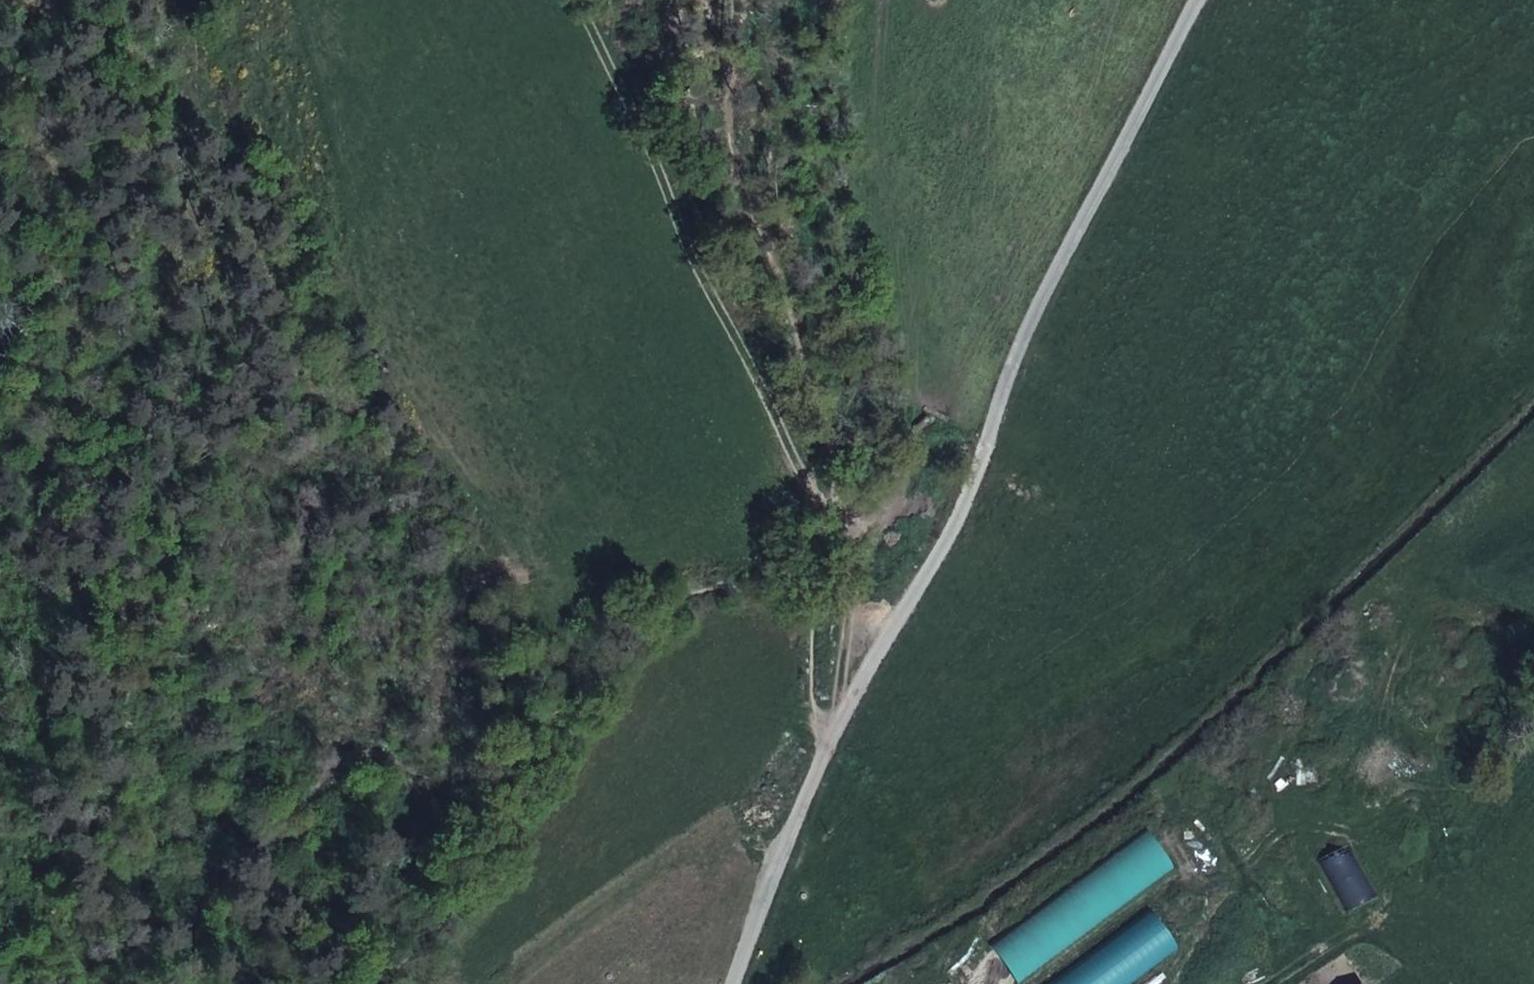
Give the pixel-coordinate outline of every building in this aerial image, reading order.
[(1173,867),(1142,830),(993,947),(1016,983),(1173,867)] [(1143,931),(1063,983),(1128,983),(1164,959),(1143,931)]
